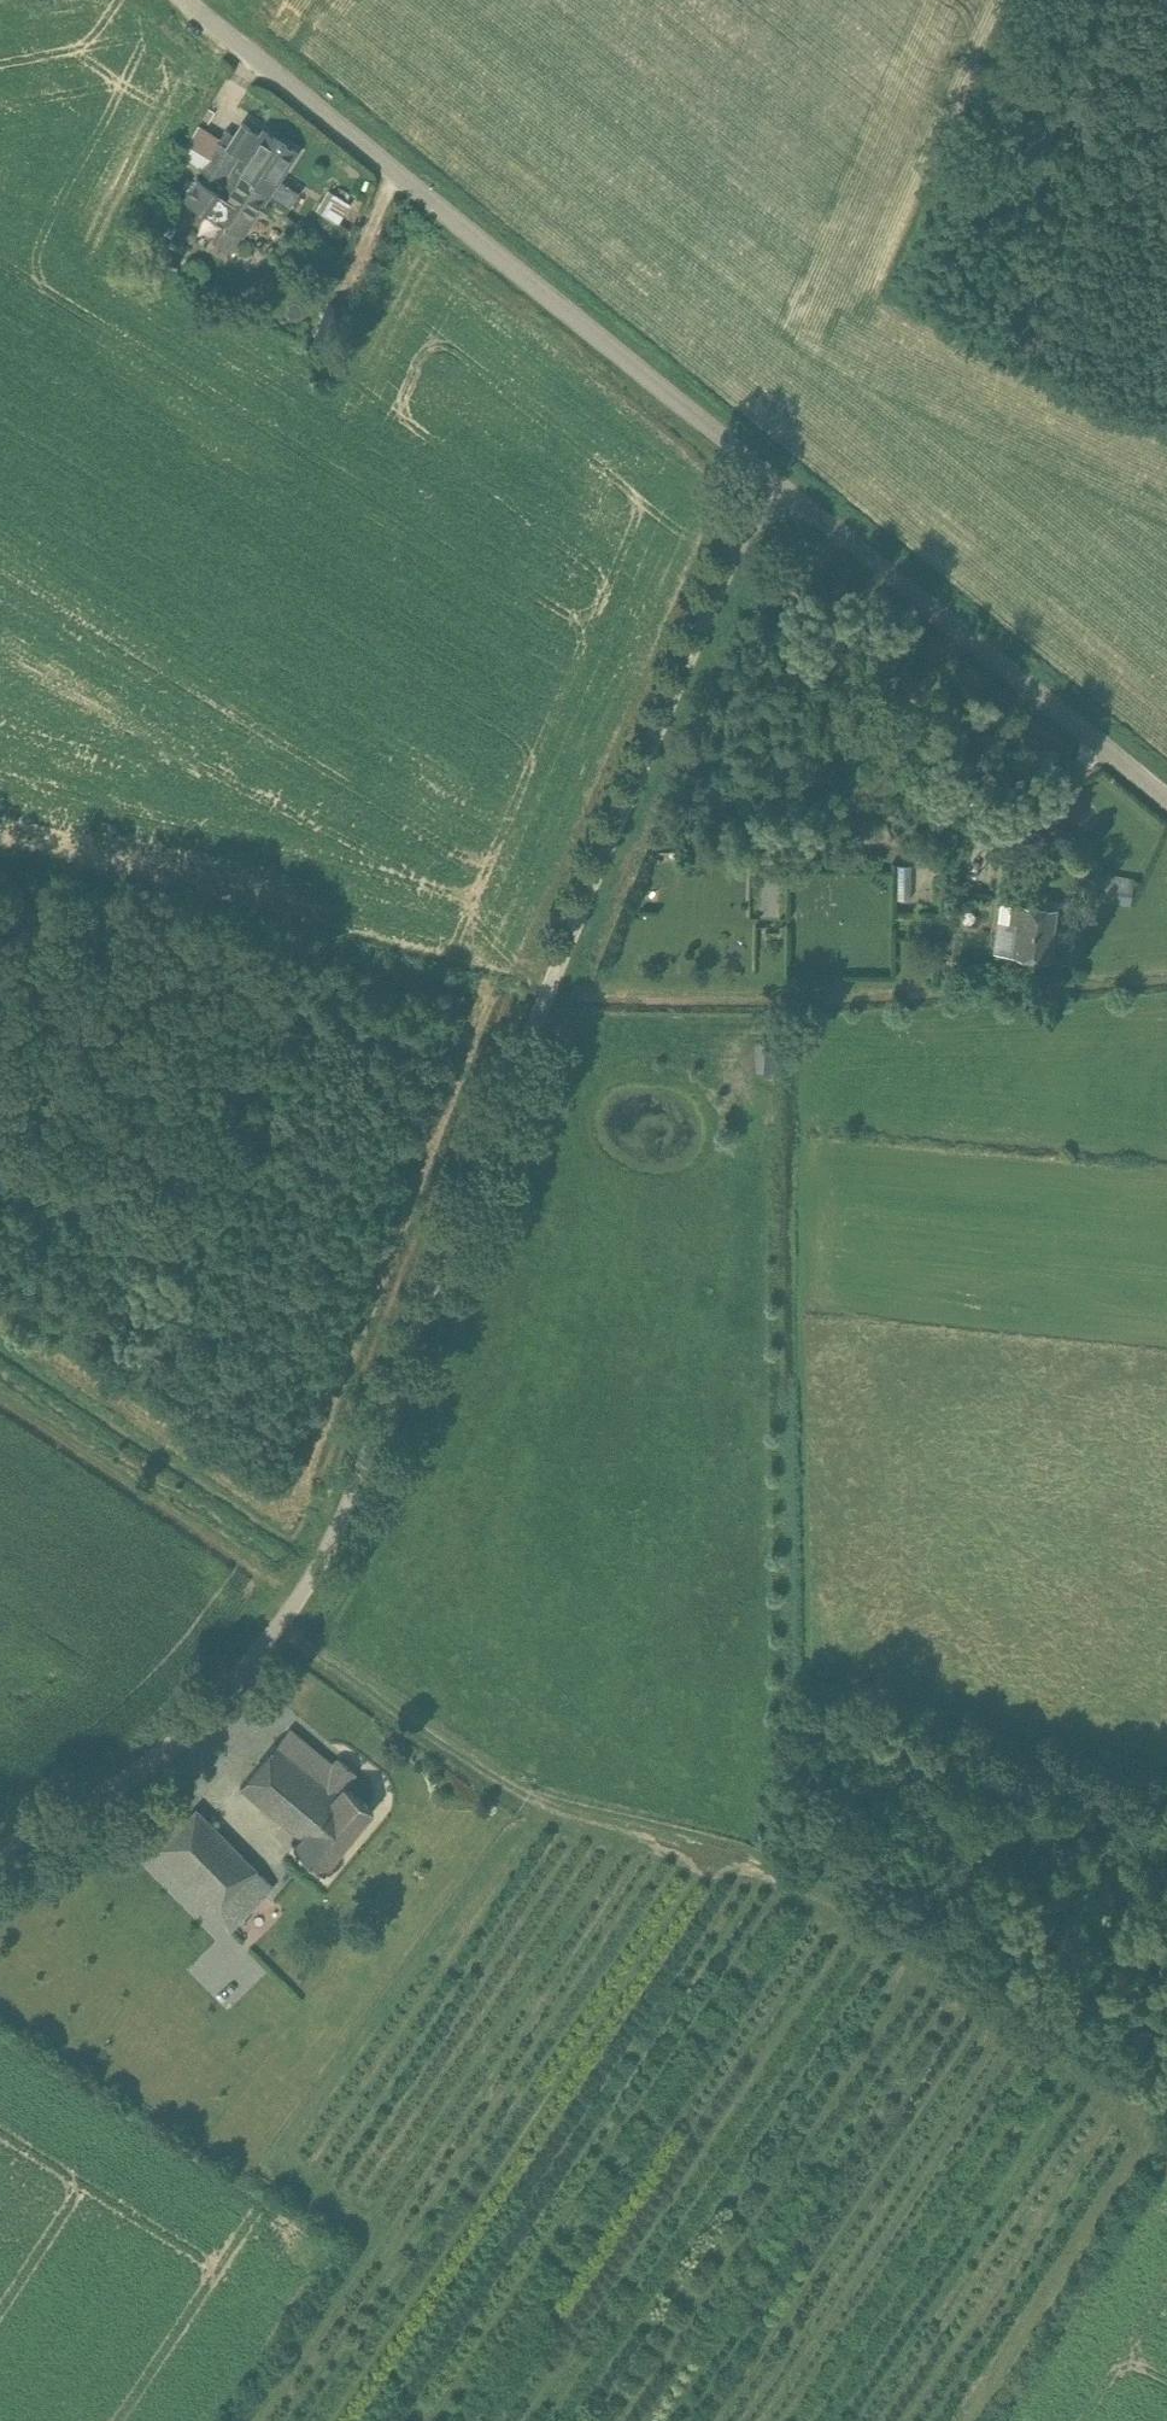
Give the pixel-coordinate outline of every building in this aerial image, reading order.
[(270,192),(283,171),(296,151),(263,129),(261,134),(242,122),(229,142),(200,124),(190,141),(210,153),(207,158),(229,165),(270,192)] [(263,202),(270,192),(229,165),(207,158),(201,167),(220,180),(214,189),(198,179),(186,197),(209,212),(199,228),(200,233),(210,239),(216,239),(226,223),(242,234),(257,212),(264,217),(270,206),(263,202)] [(351,204),(327,189),(316,210),(340,223),(351,204)] [(897,899),(910,900),(910,865),(897,865),(897,899)] [(1102,901),(1130,905),(1133,879),(1105,876),(1102,901)] [(1047,957),(1051,932),(1054,908),(1004,901),(997,949),(1030,955),(1029,957),(1031,957),(1032,955),(1047,957)] [(334,1765),(288,1727),(271,1750),(241,1785),(302,1836),(294,1846),(323,1870),(373,1808),(345,1785),(356,1772),(339,1758),(334,1765)] [(255,1868),(197,1809),(184,1822),(171,1809),(143,1839),(231,1931),(273,1888),(254,1869),(255,1868)]
